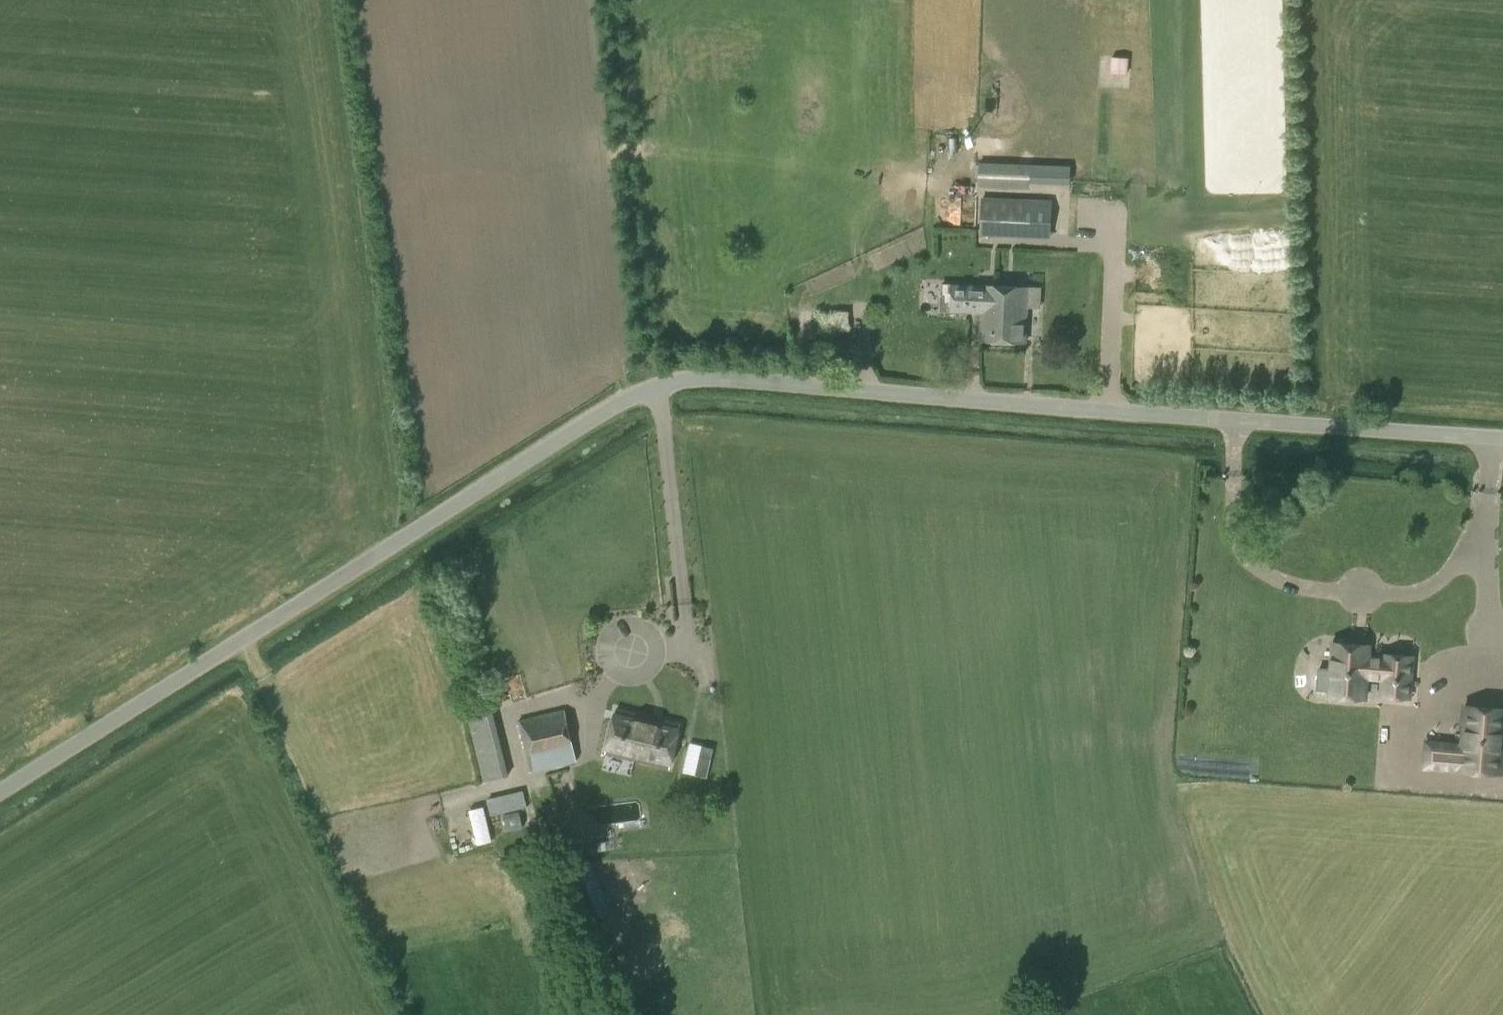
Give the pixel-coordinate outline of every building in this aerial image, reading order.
[(1112,71),(1130,73),(1132,56),(1114,54),(1112,71)] [(1029,234),(1030,199),(981,198),(980,232),(989,233),(1029,234)] [(952,283),(941,283),(939,312),(950,312),(950,310),(982,312),(981,340),(1024,343),(1027,287),(952,283)] [(1318,668),(1317,688),(1329,689),(1328,696),(1364,698),(1366,677),(1382,678),(1380,695),(1408,697),(1411,656),(1383,654),(1383,657),(1367,656),(1368,644),(1332,642),(1330,669),(1318,668)] [(1426,769),(1502,771),(1502,703),(1465,702),(1464,738),(1426,738),(1426,769)] [(565,708),(530,717),(518,720),(533,770),(576,760),(573,750),(574,749),(565,708)] [(679,724),(616,709),(606,752),(668,767),(679,724)] [(501,734),(496,711),(469,717),(474,740),(501,734)] [(702,744),(702,754),(688,753),(687,774),(712,775),(714,745),(702,744)] [(493,813),(527,805),(524,789),(489,797),(493,813)] [(501,829),(528,825),(525,808),(499,812),(501,829)]
